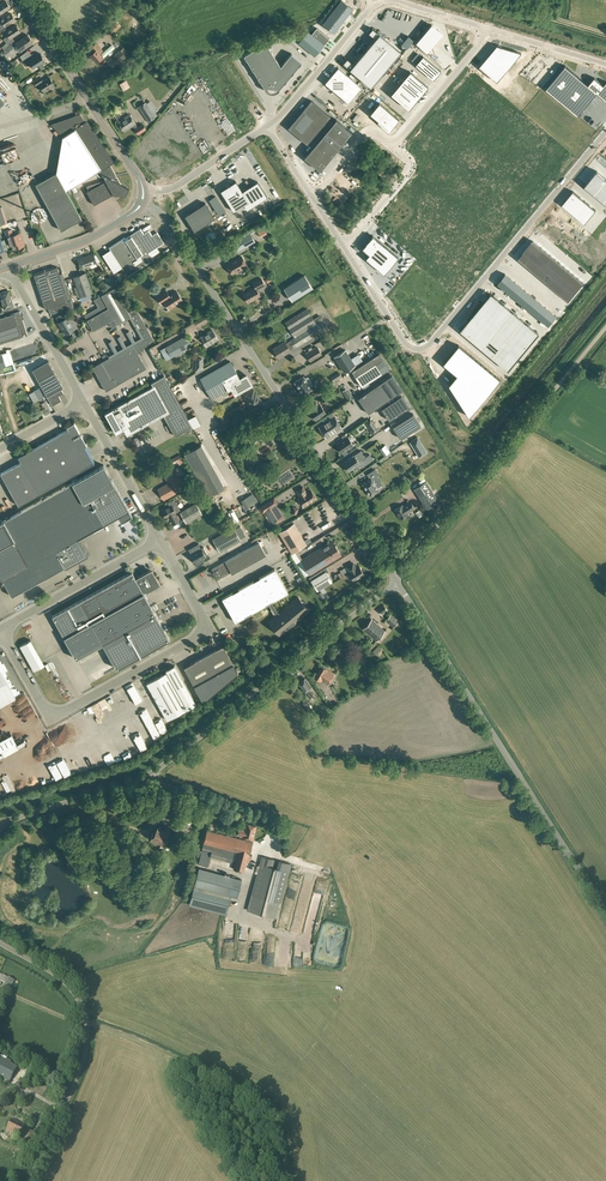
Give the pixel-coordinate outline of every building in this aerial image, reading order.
[(323,24),(334,33),(353,9),(342,0),(323,24)] [(10,7),(6,1),(0,4),(0,13),(10,7)] [(1,30),(6,27),(5,26),(15,19),(11,13),(1,19),(0,20),(0,30),(1,30)] [(115,31),(121,26),(116,21),(110,26),(115,31)] [(8,35),(3,39),(6,42),(12,37),(20,31),(16,25),(8,30),(7,28),(4,29),(6,32),(8,35)] [(432,25),(417,42),(428,52),(443,34),(432,25)] [(308,31),(299,42),(314,56),(324,44),(330,38),(317,27),(311,34),(308,31)] [(347,58),(343,63),(371,87),(401,51),(372,28),(368,33),(375,38),(354,64),(347,58)] [(16,43),(17,44),(21,50),(32,42),(28,35),(16,43)] [(17,44),(16,43),(14,40),(9,45),(4,50),(7,53),(17,44)] [(107,61),(103,57),(100,53),(103,50),(96,42),(90,48),(93,52),(89,55),(93,59),(94,58),(97,62),(100,66),(107,61)] [(255,48),(244,55),(265,89),(265,88),(266,89),(266,90),(267,90),(268,91),(269,92),(270,92),(271,92),(272,92),(273,92),(274,92),(275,92),(276,91),(277,91),(278,90),(278,89),(302,62),(291,53),(281,66),(267,45),(257,51),(255,48)] [(496,45),(479,67),(496,81),(521,52),(496,45)] [(114,70),(128,58),(121,49),(107,62),(114,70)] [(45,61),(40,52),(34,56),(32,53),(21,60),(24,64),(24,63),(26,66),(30,64),(33,69),(45,61)] [(425,58),(418,68),(436,82),(443,72),(425,58)] [(546,88),(578,115),(598,92),(605,99),(605,82),(604,85),(594,77),(588,84),(565,65),(546,88)] [(338,67),(325,83),(330,87),(333,90),(348,102),(361,86),(338,67)] [(410,71),(391,94),(409,109),(428,86),(410,71)] [(54,85),(49,77),(43,81),(41,77),(33,82),(36,86),(39,84),(44,92),(54,85)] [(129,80),(123,84),(126,90),(132,87),(129,80)] [(311,100),(288,128),(307,144),(330,116),(311,100)] [(379,100),(369,111),(379,118),(378,120),(389,128),(391,128),(396,123),(395,121),(399,116),(379,100)] [(146,101),(138,107),(148,122),(156,117),(159,115),(155,109),(152,111),(147,103),(146,101)] [(111,174),(116,174),(110,164),(114,162),(90,125),(87,126),(80,113),(50,124),(62,136),(74,129),(75,128),(101,169),(96,173),(96,172),(95,172),(99,177),(104,176),(111,175),(111,174)] [(138,134),(146,129),(142,124),(138,126),(129,114),(118,121),(124,132),(133,126),(138,134)] [(335,120),(303,158),(319,172),(351,134),(335,120)] [(584,185),(605,203),(605,178),(597,170),(584,185)] [(356,176),(361,181),(366,175),(361,171),(356,176)] [(76,222),(82,219),(56,172),(35,184),(58,225),(63,231),(75,221),(76,222)] [(104,176),(105,180),(87,186),(88,190),(86,191),(94,205),(114,194),(118,194),(124,195),(124,194),(125,194),(126,187),(121,184),(116,174),(111,174),(111,175),(104,176)] [(230,184),(220,191),(233,211),(244,204),(247,209),(267,197),(257,181),(242,191),(236,181),(235,181),(230,184)] [(337,192),(333,194),(339,202),(351,194),(347,188),(339,194),(337,192)] [(576,192),(565,206),(588,225),(600,211),(576,192)] [(215,217),(205,202),(185,214),(195,230),(215,217)] [(267,233),(263,227),(257,230),(261,236),(267,233)] [(13,235),(11,229),(5,231),(10,245),(11,245),(13,249),(25,245),(20,233),(13,235)] [(110,249),(102,254),(114,272),(122,267),(127,276),(148,263),(154,259),(149,252),(163,243),(157,232),(152,236),(148,231),(143,234),(140,229),(125,239),(124,237),(109,247),(110,249)] [(225,258),(228,257),(255,241),(250,233),(223,248),(220,250),(225,258)] [(373,235),(362,248),(369,254),(365,258),(384,273),(398,257),(373,235)] [(533,241),(518,259),(568,301),(583,283),(533,241)] [(81,268),(96,263),(93,253),(77,259),(81,268)] [(590,254),(582,263),(591,271),(599,262),(590,254)] [(232,274),(246,265),(241,256),(229,263),(230,265),(228,266),(232,274)] [(68,307),(66,302),(68,301),(57,267),(34,274),(45,309),(48,308),(50,314),(62,310),(62,309),(68,307)] [(80,297),(93,293),(86,272),(73,277),(80,297)] [(525,308),(530,313),(535,317),(540,321),(545,326),(553,316),(548,312),(543,307),(538,303),(533,299),(528,294),(523,290),(518,286),(513,281),(508,277),(502,272),(494,281),(500,286),(505,291),(510,295),(515,299),(520,304),(525,308)] [(284,288),(292,300),(312,287),(305,275),(284,288)] [(248,302),(260,295),(256,289),(265,284),(261,278),(253,283),(255,287),(243,293),(248,302)] [(90,328),(91,327),(93,331),(114,319),(117,324),(131,316),(115,288),(94,299),(98,307),(84,315),(87,320),(85,320),(85,322),(88,328),(90,328)] [(169,295),(167,293),(165,289),(156,295),(162,304),(165,302),(169,309),(183,300),(176,291),(169,295)] [(13,306),(8,290),(0,293),(0,296),(4,309),(13,306)] [(490,293),(459,330),(507,370),(538,333),(490,293)] [(285,341),(273,348),(279,358),(290,351),(290,350),(294,347),(295,348),(329,327),(324,319),(323,320),(316,324),(313,319),(307,308),(285,322),(295,337),(286,343),(285,341)] [(132,316),(131,316),(143,338),(92,367),(106,391),(146,368),(138,353),(153,339),(145,324),(145,323),(145,322),(144,321),(143,321),(136,309),(129,311),(132,316)] [(20,311),(0,318),(0,343),(27,335),(22,319),(23,319),(24,318),(22,314),(21,315),(20,311)] [(75,329),(68,317),(58,323),(62,329),(63,329),(66,334),(75,329)] [(207,346),(218,339),(212,329),(201,336),(207,346)] [(169,359),(172,357),(193,345),(187,335),(166,347),(160,350),(166,360),(169,359)] [(310,362),(322,355),(317,346),(305,353),(310,362)] [(458,346),(442,365),(456,376),(447,387),(468,418),(499,380),(458,346)] [(344,371),(355,364),(345,349),(334,356),(344,371)] [(379,353),(351,371),(355,376),(362,386),(382,373),(389,369),(386,365),(382,358),(379,353)] [(48,360),(32,369),(47,396),(61,388),(63,387),(48,360)] [(230,361),(200,378),(212,399),(230,389),(233,395),(240,391),(251,385),(246,375),(245,373),(239,377),(230,361)] [(358,398),(368,413),(402,390),(392,375),(358,398)] [(107,412),(105,413),(116,434),(124,429),(127,435),(164,415),(167,420),(175,436),(192,426),(188,419),(184,412),(164,376),(151,383),(153,386),(112,409),(107,412)] [(305,378),(304,376),(294,382),(302,394),(312,388),(308,383),(311,381),(308,376),(305,378)] [(47,396),(52,406),(61,400),(59,396),(63,393),(61,388),(47,396)] [(358,395),(355,391),(353,393),(350,388),(345,391),(350,400),(358,395)] [(255,392),(253,389),(245,394),(247,397),(245,398),(247,402),(248,402),(250,405),(249,405),(251,410),(262,403),(255,392)] [(389,420),(409,407),(401,395),(381,408),(389,420)] [(319,405),(316,401),(309,406),(312,410),(309,411),(312,415),(311,415),(313,419),(314,418),(315,419),(316,419),(316,420),(320,417),(319,416),(325,412),(320,404),(319,405)] [(225,414),(222,408),(215,412),(223,426),(231,422),(226,413),(225,414)] [(421,425),(413,413),(393,426),(400,438),(421,425)] [(330,419),(319,427),(326,437),(337,430),(341,427),(334,416),(330,419)] [(373,433),(378,430),(370,419),(366,422),(373,433)] [(80,435),(79,433),(80,433),(74,423),(67,427),(68,429),(18,457),(21,462),(1,473),(18,505),(94,463),(90,455),(91,455),(86,446),(87,446),(81,435),(80,435)] [(245,439),(251,435),(247,429),(241,433),(245,439)] [(270,446),(279,439),(272,430),(263,436),(270,446)] [(347,437),(345,434),(341,436),(343,439),(336,444),(342,453),(349,448),(350,448),(352,446),(352,445),(353,445),(348,436),(347,437)] [(255,444),(261,440),(257,435),(251,440),(255,444)] [(418,437),(410,442),(419,457),(427,452),(418,437)] [(387,456),(392,453),(388,445),(382,448),(387,456)] [(350,473),(349,471),(353,468),(352,467),(355,465),(356,466),(359,464),(362,467),(373,459),(369,454),(366,457),(364,455),(361,450),(357,453),(359,455),(355,457),(354,455),(349,458),(343,463),(350,473)] [(184,462),(180,454),(170,460),(172,464),(178,461),(179,464),(184,462)] [(253,454),(249,458),(253,464),(258,460),(253,454)] [(164,499),(185,488),(174,469),(164,475),(168,483),(158,489),(164,499)] [(370,496),(379,490),(373,481),(375,480),(373,477),(378,474),(375,469),(368,474),(370,478),(362,483),(370,496)] [(0,522),(0,582),(3,580),(12,596),(64,567),(65,568),(88,555),(78,538),(103,525),(77,479),(4,520),(0,522)] [(427,509),(439,501),(426,481),(414,489),(427,509)] [(307,493),(303,486),(296,490),(300,497),(299,498),(304,506),(305,505),(306,506),(309,504),(308,503),(316,498),(311,490),(307,493)] [(265,511),(273,525),(285,518),(276,504),(278,503),(274,497),(259,506),(262,513),(265,511)] [(415,508),(410,501),(403,506),(402,505),(395,509),(401,518),(408,514),(407,513),(415,508)] [(186,523),(202,514),(196,503),(180,512),(186,523)] [(172,504),(161,510),(165,518),(168,516),(173,524),(179,520),(175,512),(176,512),(172,504)] [(292,553),(306,544),(294,523),(279,533),(292,553)] [(213,539),(220,552),(241,540),(240,538),(245,535),(240,525),(234,528),(234,527),(213,539)] [(310,573),(341,554),(332,541),(303,560),(297,551),(291,554),(305,577),(310,573)] [(232,574),(266,554),(259,542),(211,569),(213,572),(212,573),(213,574),(214,574),(217,579),(231,572),(232,574)] [(198,543),(188,549),(191,554),(190,554),(194,563),(195,563),(201,559),(208,555),(203,547),(201,548),(198,543)] [(356,568),(353,562),(346,566),(350,572),(349,572),(354,580),(364,574),(359,566),(356,568)] [(317,590),(332,581),(327,572),(329,571),(327,566),(309,577),(311,580),(317,590)] [(79,601),(52,615),(76,659),(103,644),(117,669),(170,639),(156,614),(143,592),(146,591),(146,592),(160,584),(152,569),(135,578),(132,572),(79,601)] [(268,603),(271,602),(288,592),(275,569),(222,598),(235,622),(268,603)] [(321,603),(327,599),(321,591),(316,594),(321,603)] [(299,597),(279,613),(275,617),(269,622),(279,635),(284,631),(283,630),(285,629),(290,626),(292,624),(295,622),(309,610),(299,597)] [(275,617),(279,613),(277,612),(276,610),(274,608),(273,606),(272,604),(271,602),(268,603),(275,617)] [(383,617),(389,612),(384,605),(377,609),(383,617)] [(394,627),(399,620),(391,613),(385,620),(394,627)] [(376,640),(385,630),(372,619),(363,629),(376,640)] [(48,666),(33,638),(22,644),(37,672),(48,666)] [(203,702),(238,673),(233,664),(223,645),(184,667),(194,686),(203,702)] [(376,655),(382,649),(378,645),(373,651),(376,655)] [(363,665),(365,661),(366,658),(357,653),(354,661),(363,665)] [(342,659),(337,655),(334,658),(339,662),(339,663),(344,667),(348,662),(343,658),(342,659)] [(189,710),(196,707),(195,705),(196,704),(175,665),(166,670),(167,672),(147,683),(167,720),(188,708),(189,710)] [(328,685),(334,674),(327,670),(328,669),(322,666),(315,677),(328,685)] [(15,697),(0,669),(0,706),(15,697)] [(313,695),(308,688),(311,686),(305,678),(298,683),(304,692),(304,691),(309,698),(313,695)] [(144,680),(89,707),(100,730),(127,717),(128,719),(156,706),(144,680)] [(16,742),(11,734),(0,740),(0,751),(16,742)] [(182,826),(186,820),(177,815),(174,822),(182,826)] [(243,835),(242,835),(252,838),(256,825),(246,822),(244,828),(239,826),(237,833),(243,835)] [(164,828),(158,824),(151,838),(153,838),(163,844),(169,832),(171,828),(165,825),(164,828)] [(252,841),(210,830),(211,827),(208,826),(201,850),(210,853),(210,856),(225,860),(231,862),(234,851),(237,852),(233,869),(244,872),(249,855),(253,842),(252,842),(252,841)] [(275,859),(262,856),(247,910),(277,918),(291,864),(280,860),(278,868),(273,866),(275,859)] [(232,876),(199,868),(189,904),(225,914),(230,895),(237,897),(242,879),(232,876)] [(5,983),(2,989),(9,992),(12,986),(14,981),(14,980),(7,977),(0,974),(0,981),(5,983)] [(9,1083),(18,1067),(0,1058),(0,1078),(9,1083)] [(19,1137),(25,1126),(12,1119),(6,1130),(19,1137)] [(33,1148),(38,1136),(27,1131),(24,1137),(23,1136),(20,1143),(25,1146),(26,1145),(33,1148)]
